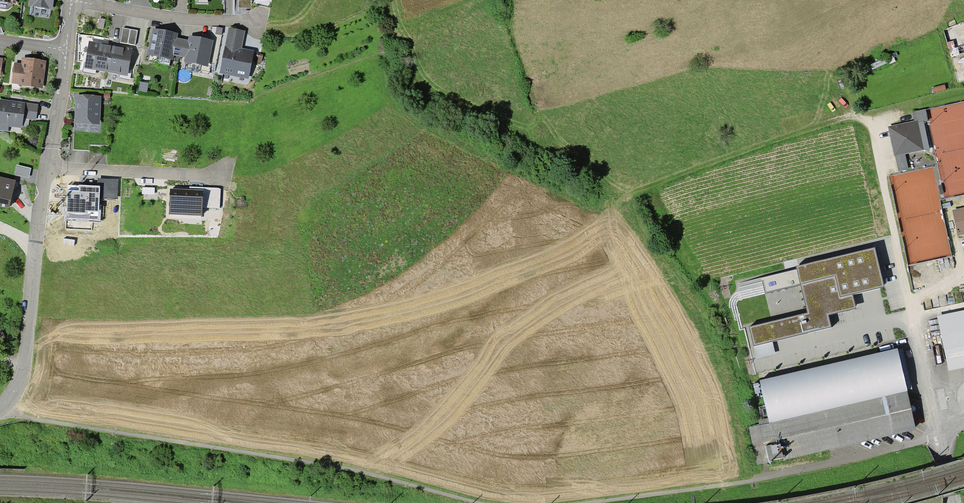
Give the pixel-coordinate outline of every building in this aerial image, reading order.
[(52,9),(54,0),(29,0),(28,6),(52,9)] [(252,0),(238,0),(238,9),(251,9),(252,0)] [(220,73),(249,79),(254,50),(242,48),(245,31),(229,27),(220,73)] [(138,31),(123,28),(121,42),(135,45),(138,31)] [(174,55),(179,56),(183,38),(177,37),(178,33),(152,28),(147,55),(173,60),(174,55)] [(188,40),(183,38),(179,56),(185,57),(184,62),(208,67),(213,40),(189,36),(188,40)] [(84,68),(106,72),(111,45),(89,41),(84,68)] [(132,49),(111,45),(106,72),(127,76),(132,49)] [(263,55),(255,53),(254,61),(262,63),(263,55)] [(14,62),(11,83),(43,88),(47,60),(22,57),(21,63),(14,62)] [(101,96),(94,96),(94,95),(83,94),(83,95),(76,95),(74,123),(100,124),(101,96)] [(0,99),(0,130),(8,131),(9,126),(22,128),(24,119),(36,120),(39,104),(0,99)] [(928,120),(926,109),(913,111),(915,121),(918,120),(918,122),(924,121),(924,122),(928,120)] [(895,156),(899,171),(909,169),(905,154),(924,150),(930,150),(924,122),(924,121),(918,122),(918,120),(915,121),(888,126),(894,156),(895,156)] [(31,168),(17,164),(15,174),(29,177),(31,168)] [(9,208),(16,180),(0,176),(0,205),(9,208)] [(98,178),(97,186),(100,186),(100,198),(117,199),(118,180),(98,178)] [(79,185),(67,185),(66,219),(98,220),(100,198),(100,186),(97,186),(79,185)] [(190,187),(189,189),(204,190),(203,207),(219,208),(221,188),(218,188),(190,187)] [(189,189),(170,189),(169,214),(202,216),(203,207),(204,190),(189,189)] [(963,234),(963,207),(952,209),(958,236),(963,234)] [(884,287),(875,248),(797,267),(808,313),(750,327),(754,346),(831,327),(828,315),(856,308),(852,295),(884,287)] [(949,371),(963,367),(963,310),(937,315),(949,371)] [(784,460),(917,429),(897,348),(760,380),(768,418),(758,420),(759,425),(748,427),(757,465),(769,462),(769,461),(783,458),(784,460)]
